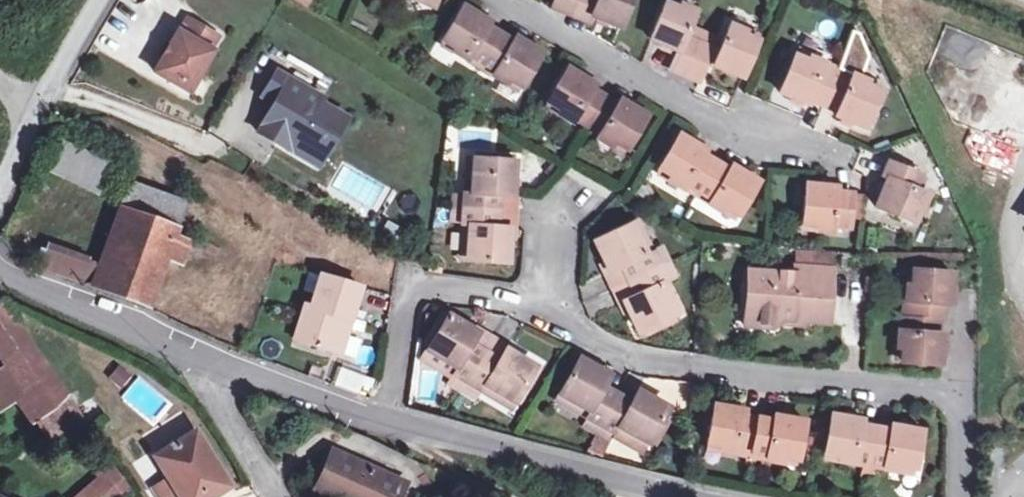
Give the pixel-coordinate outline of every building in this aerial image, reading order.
[(433,11),(437,0),(405,0),(433,11)] [(578,0),(554,0),(551,8),(571,16),(578,0)] [(571,16),(589,24),(593,16),(621,28),(632,0),(578,0),(571,16)] [(666,4),(680,10),(682,4),(671,0),(668,0),(666,4)] [(680,10),(666,4),(651,41),(678,52),(670,71),(684,77),(699,43),(685,37),(696,10),(682,4),(680,10)] [(483,64),(500,36),(487,28),(490,23),(463,7),(443,40),(457,48),(453,53),(467,61),(470,56),(483,64)] [(178,31),(154,71),(189,92),(212,51),(210,49),(218,36),(188,19),(180,32),(178,31)] [(720,52),(714,67),(742,78),(757,42),(745,37),(748,30),(732,24),(720,52)] [(745,37),(757,42),(759,35),(748,30),(745,37)] [(512,43),(500,36),(483,64),(496,71),(492,76),(506,85),(510,79),(522,87),(542,54),(515,38),(512,43)] [(457,48),(443,40),(440,45),(453,53),(457,48)] [(713,49),(699,43),(684,77),(699,83),(707,64),(713,49)] [(720,52),(713,49),(707,64),(714,67),(720,52)] [(796,51),(793,58),(807,63),(810,57),(796,51)] [(807,63),(793,58),(778,95),(807,107),(810,99),(824,105),(835,75),(822,69),(825,63),(810,57),(807,63)] [(321,96),(272,70),(259,94),(270,100),(252,134),(317,167),(344,114),(319,101),(321,96)] [(587,128),(605,98),(592,90),(594,86),(569,71),(549,105),(561,113),(559,116),(573,124),(575,121),(587,128)] [(865,88),(868,81),(853,75),(850,81),(835,75),(824,105),(838,111),(835,118),(864,130),(879,94),(865,88)] [(510,79),(506,85),(519,92),(522,87),(510,79)] [(865,88),(879,94),(882,87),(868,81),(865,88)] [(618,106),(605,98),(587,128),(601,136),(599,139),(614,148),(616,145),(628,152),(648,118),(621,102),(618,106)] [(699,195),(716,165),(703,157),(705,153),(679,138),(659,171),(671,178),(669,182),(683,190),(685,187),(699,195)] [(115,168),(64,143),(52,167),(103,192),(115,168)] [(514,161),(474,158),(472,196),(465,195),(464,210),(498,213),(499,197),(512,198),(514,161)] [(329,193),(374,215),(388,186),(343,165),(329,193)] [(729,173),(716,165),(699,195),(711,202),(708,206),(723,215),(726,211),(738,219),(758,185),(731,169),(729,173)] [(917,210),(922,212),(929,196),(916,190),(921,178),(889,165),(883,178),(890,180),(877,209),(911,223),(917,210)] [(815,228),(832,229),(832,224),(847,225),(850,191),(835,190),(836,185),(805,183),(802,222),(815,223),(815,228)] [(105,265),(96,289),(148,307),(165,257),(182,263),(189,243),(172,237),(184,203),(133,185),(105,265)] [(452,210),(464,210),(465,195),(454,194),(452,210)] [(470,227),(468,260),(507,263),(509,230),(496,229),(498,213),(464,210),(462,226),(470,227)] [(917,210),(911,223),(916,226),(922,212),(917,210)] [(646,256),(654,252),(638,221),(631,225),(646,256)] [(655,255),(654,252),(646,256),(631,225),(596,242),(611,274),(623,268),(630,282),(661,267),(655,255)] [(44,269),(96,289),(105,265),(52,246),(44,269)] [(667,250),(655,255),(661,267),(672,261),(667,250)] [(672,261),(661,267),(667,279),(678,273),(672,261)] [(661,267),(630,282),(637,297),(625,302),(640,334),(677,316),(661,285),(668,281),(667,279),(661,267)] [(623,268),(611,274),(618,288),(630,282),(623,268)] [(792,318),(829,320),(832,272),(795,270),(794,277),(746,275),(743,312),(755,312),(754,332),(772,333),(782,324),(791,325),(792,318)] [(905,301),(904,316),(939,318),(944,319),(944,303),(949,304),(951,272),(912,270),(911,285),(910,302),(905,301)] [(305,305),(294,339),(327,349),(336,316),(351,320),(360,287),(320,275),(311,307),(305,305)] [(661,285),(677,316),(684,313),(668,281),(661,285)] [(630,282),(618,288),(625,302),(637,297),(630,282)] [(55,375),(5,302),(0,307),(0,350),(29,392),(55,375)] [(742,331),(754,332),(755,312),(743,312),(742,331)] [(327,349),(341,353),(351,320),(336,316),(327,349)] [(939,318),(904,316),(903,332),(899,332),(898,348),(902,349),(901,363),(941,366),(943,334),(938,333),(939,318)] [(430,348),(447,320),(442,317),(425,345),(430,348)] [(430,348),(429,350),(460,369),(456,376),(458,377),(469,384),(487,354),(472,346),(480,334),(449,317),(447,320),(430,348)] [(792,318),(791,325),(828,327),(829,320),(792,318)] [(487,354),(496,339),(482,331),(480,334),(472,346),(487,354)] [(513,349),(496,339),(487,354),(503,364),(511,352),(513,349)] [(4,408),(29,392),(0,350),(0,402),(4,408)] [(424,358),(456,376),(460,369),(429,350),(424,358)] [(503,364),(487,354),(469,384),(483,392),(486,393),(490,386),(517,401),(537,368),(511,352),(503,364)] [(604,426),(619,396),(604,389),(611,377),(580,361),(561,395),(592,411),(588,418),(591,420),(604,426)] [(331,384),(366,396),(373,378),(338,367),(331,384)] [(55,375),(29,392),(66,438),(85,420),(55,375)] [(469,384),(458,377),(453,386),(464,392),(469,384)] [(469,384),(464,392),(478,400),(483,392),(469,384)] [(490,386),(486,393),(513,408),(517,401),(490,386)] [(86,421),(103,411),(92,393),(75,404),(86,421)] [(616,433),(618,434),(623,427),(652,443),(670,408),(640,393),(634,404),(619,396),(604,426),(616,433)] [(592,411),(561,395),(557,402),(588,418),(592,411)] [(754,453),(760,419),(745,416),(745,412),(714,405),(708,444),(722,447),(722,452),(738,455),(739,450),(754,453)] [(831,416),(823,454),(840,457),(839,463),(855,466),(856,460),(871,462),(877,430),(862,427),(862,422),(831,416)] [(768,456),(767,461),(784,464),(785,459),(799,462),(806,422),(775,417),(774,422),(760,419),(754,453),(768,456)] [(599,435),(604,426),(591,420),(587,429),(599,435)] [(611,441),(616,433),(604,426),(599,435),(611,441)] [(623,427),(618,434),(649,449),(652,443),(623,427)] [(903,468),(917,470),(923,433),(893,427),(892,432),(877,430),(871,462),(886,465),(885,470),(902,473),(903,468)] [(211,496),(230,484),(197,429),(159,453),(185,496),(211,496)] [(364,446),(371,441),(352,434),(352,435),(364,446)] [(352,435),(343,454),(333,449),(315,485),(339,496),(397,496),(414,462),(371,441),(364,446),(352,435)] [(840,457),(823,454),(822,460),(839,463),(840,457)] [(134,493),(114,465),(67,496),(128,496),(134,493)]
